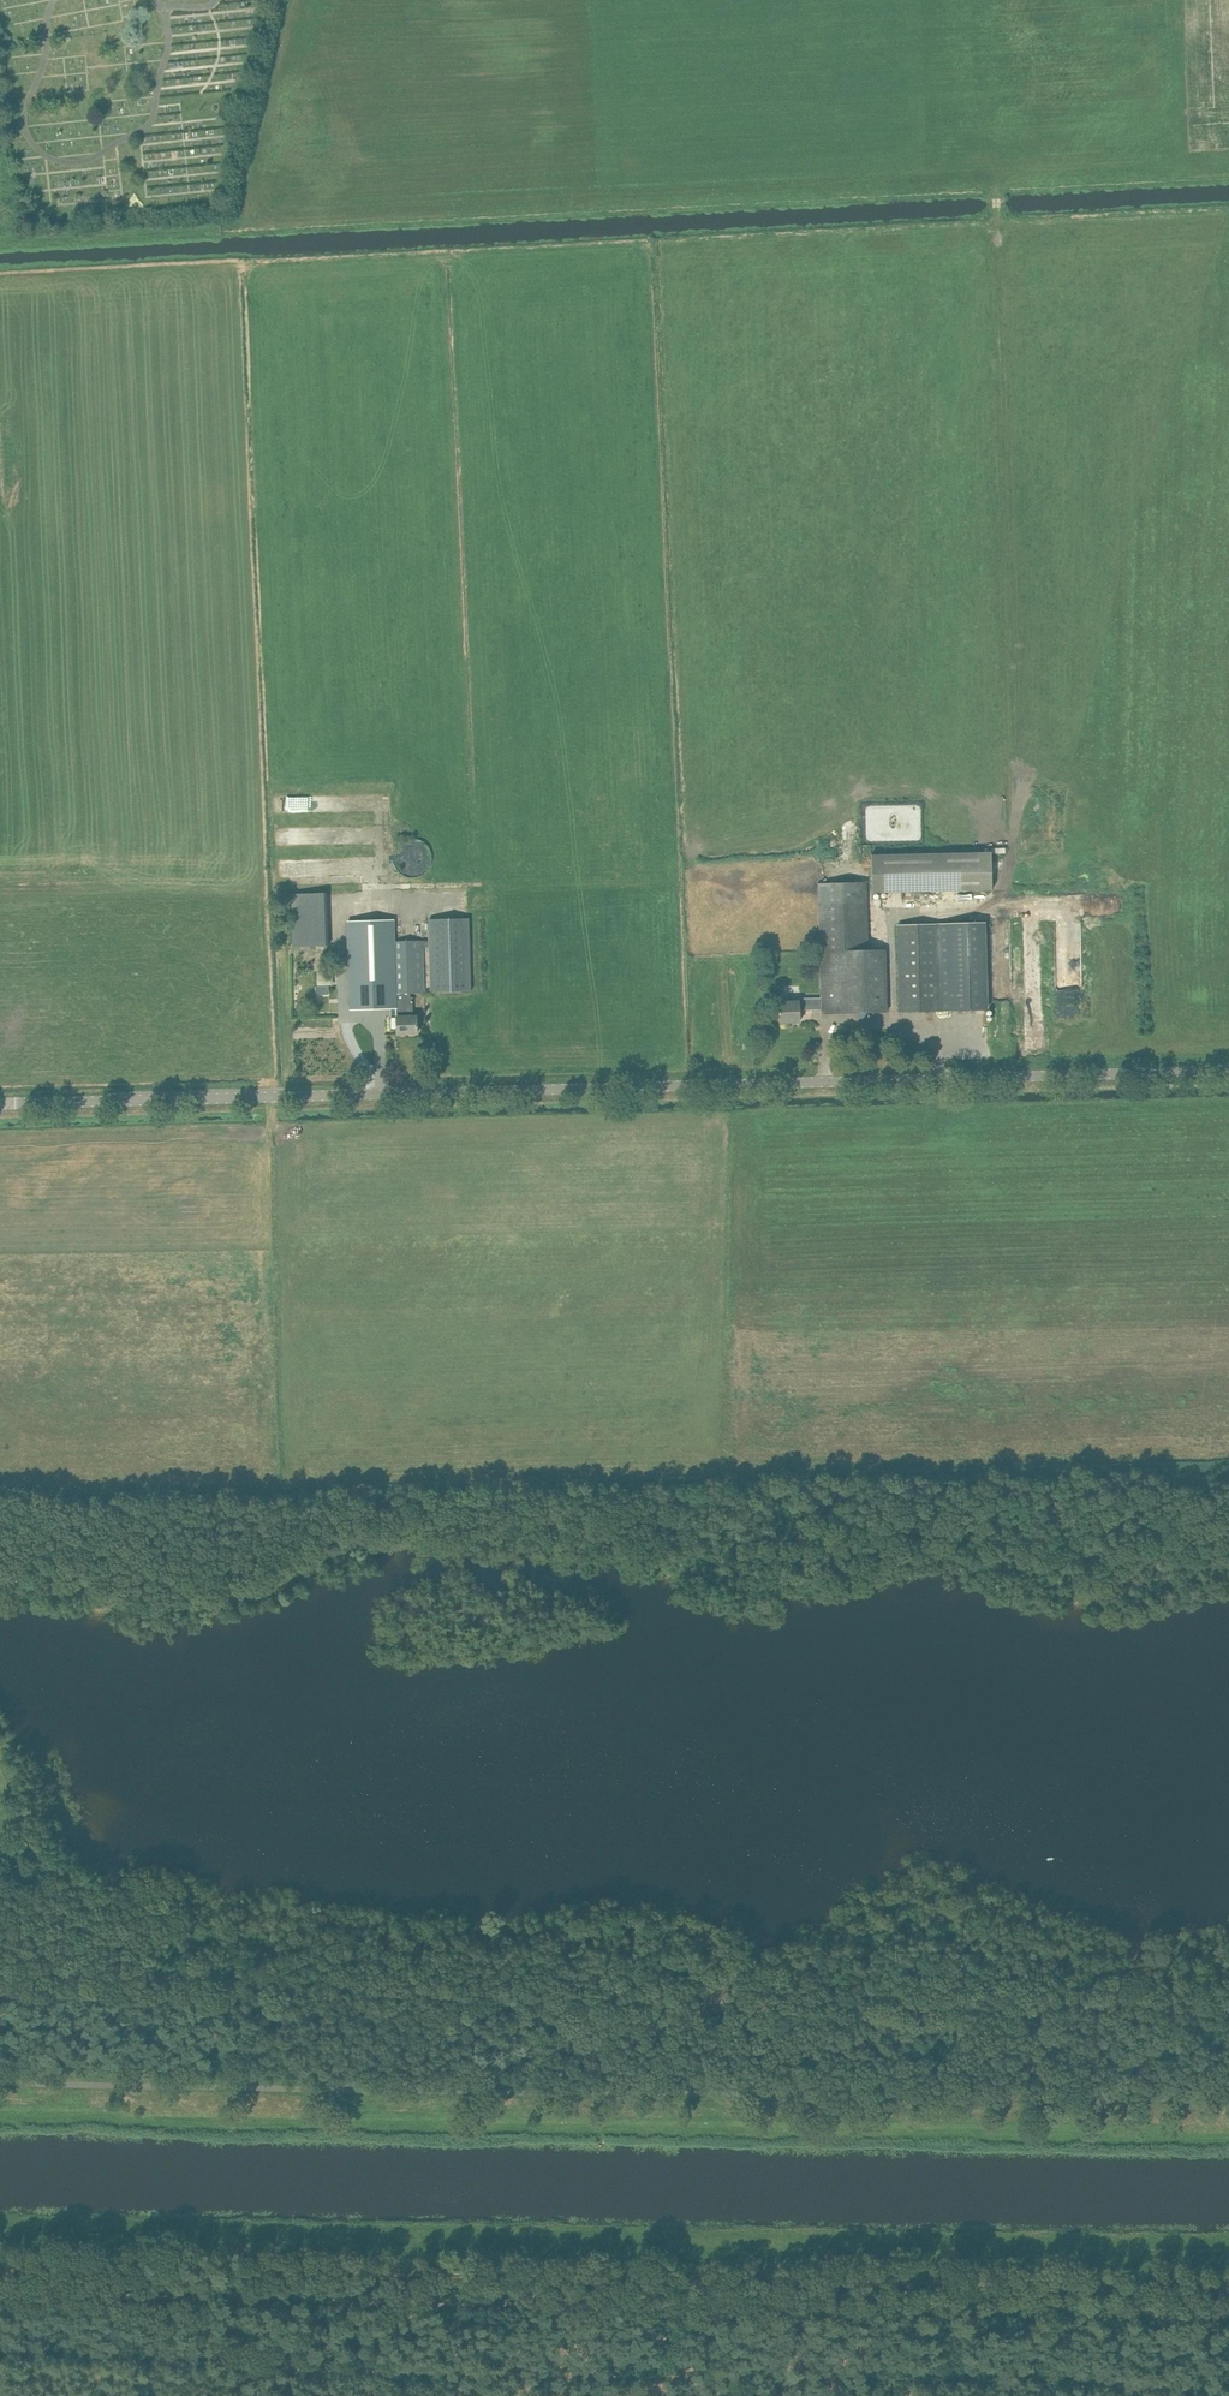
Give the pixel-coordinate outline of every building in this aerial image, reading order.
[(429,856),(428,852),(427,848),(425,845),(423,842),(420,840),(417,839),(413,838),(410,838),(406,838),(403,839),(401,841),(397,844),(396,846),(394,849),(393,853),(393,856),(393,859),(394,863),(397,868),(400,870),(403,872),(407,873),(410,874),(415,873),(417,872),(420,871),(423,869),(425,866),(427,863),(428,859),(429,856)] [(991,890),(990,852),(870,854),(871,893),(991,890)] [(885,950),(868,951),(866,882),(817,883),(821,998),(798,999),(798,1002),(778,1003),(778,1014),(779,1014),(780,1022),(799,1022),(799,1010),(821,1009),(821,1013),(887,1011),(886,999),(885,950)] [(291,894),(292,947),(328,946),(327,893),(291,894)] [(394,920),(347,922),(350,994),(350,1006),(396,1005),(396,1017),(391,1017),(391,1029),(397,1028),(397,1034),(417,1033),(416,1016),(413,1016),(412,1000),(410,1001),(410,993),(424,992),(422,947),(430,946),(431,991),(470,990),(470,978),(468,918),(428,919),(428,940),(402,941),(394,941),(394,920)] [(900,1011),(940,1010),(986,1009),(983,922),(897,925),(900,999),(900,1011)] [(332,985),(332,971),(316,972),(316,985),(332,985)]
